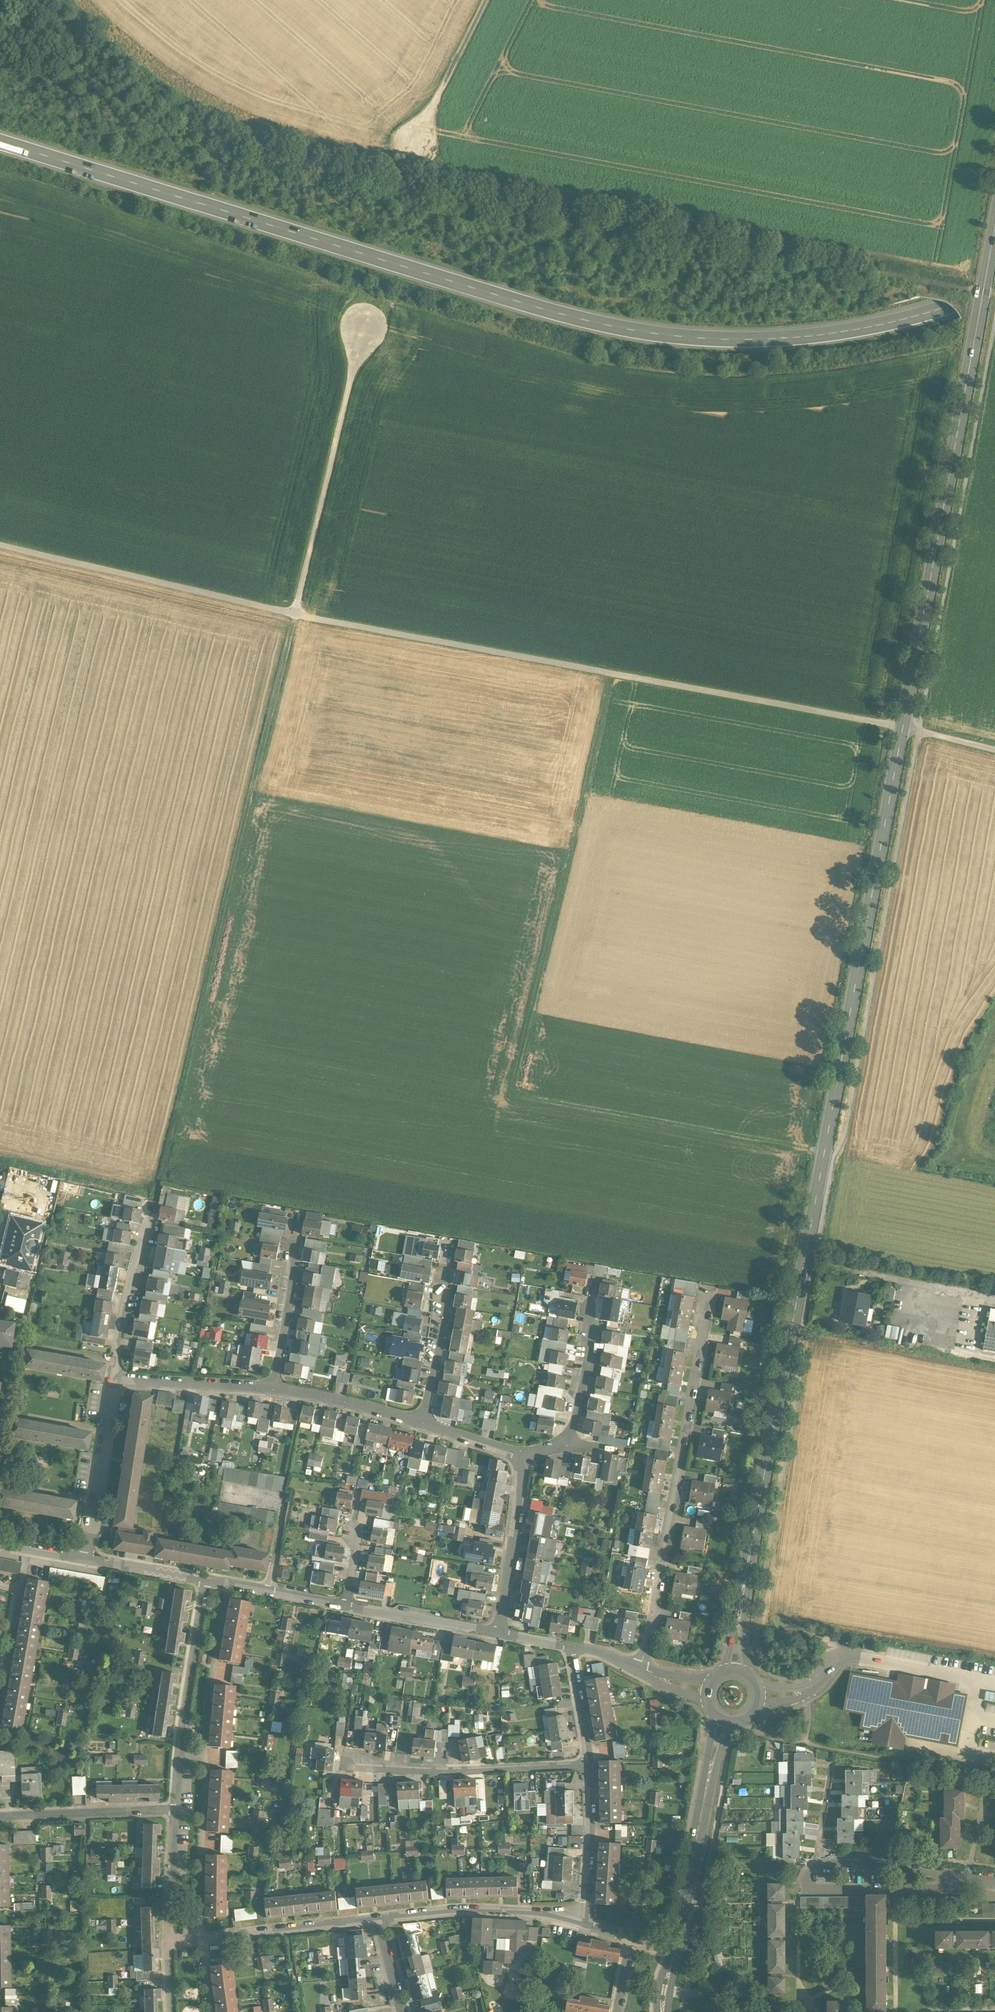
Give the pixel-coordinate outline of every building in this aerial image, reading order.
[(167,1189),(162,1188),(160,1196),(158,1204),(160,1208),(163,1208),(165,1196),(166,1196),(167,1189)] [(142,1200),(125,1196),(122,1209),(125,1210),(140,1212),(142,1200)] [(166,1196),(165,1196),(163,1208),(160,1208),(158,1220),(162,1221),(161,1225),(164,1225),(179,1228),(182,1212),(175,1211),(178,1198),(166,1196)] [(140,1212),(125,1210),(123,1221),(137,1224),(138,1217),(139,1217),(140,1212)] [(285,1215),(271,1213),(271,1217),(260,1215),(258,1227),(263,1228),(281,1231),(284,1232),(286,1219),(284,1219),(285,1215)] [(323,1215),(307,1213),(305,1222),(321,1225),(322,1222),(323,1215)] [(43,1224),(11,1217),(1,1258),(12,1260),(12,1261),(11,1266),(32,1271),(37,1250),(38,1251),(39,1245),(38,1244),(43,1224)] [(321,1225),(305,1222),(303,1235),(319,1238),(319,1236),(329,1238),(331,1223),(322,1222),(321,1225)] [(128,1234),(129,1228),(117,1225),(116,1232),(128,1234)] [(162,1235),(183,1240),(185,1229),(179,1228),(164,1225),(162,1235)] [(281,1231),(263,1228),(262,1235),(265,1235),(280,1238),(281,1231)] [(238,1231),(228,1229),(227,1236),(237,1238),(238,1231)] [(116,1232),(115,1232),(112,1243),(127,1246),(128,1239),(129,1239),(130,1235),(128,1234),(116,1232)] [(162,1235),(159,1235),(158,1241),(157,1247),(181,1252),(183,1252),(185,1240),(183,1240),(162,1235)] [(280,1238),(265,1235),(263,1246),(278,1248),(280,1238)] [(422,1257),(425,1244),(426,1244),(427,1241),(415,1238),(411,1258),(419,1259),(423,1260),(423,1257),(422,1257)] [(427,1241),(426,1244),(438,1247),(439,1240),(427,1238),(427,1241)] [(306,1239),(304,1250),(325,1254),(327,1243),(306,1239)] [(122,1257),(124,1246),(109,1243),(107,1254),(122,1257)] [(263,1246),(256,1244),(254,1256),(276,1260),(278,1248),(263,1246)] [(426,1244),(425,1244),(422,1257),(423,1257),(438,1260),(441,1247),(438,1247),(426,1244)] [(181,1252),(157,1247),(154,1263),(153,1270),(168,1273),(170,1261),(179,1263),(181,1252)] [(472,1249),(462,1247),(462,1251),(457,1250),(456,1256),(455,1263),(470,1265),(472,1253),(471,1253),(472,1249)] [(325,1254),(304,1250),(303,1255),(304,1256),(303,1262),(310,1264),(323,1266),(325,1254)] [(122,1257),(97,1253),(95,1265),(97,1265),(118,1269),(119,1269),(121,1262),(122,1257)] [(209,1257),(197,1255),(195,1260),(198,1261),(197,1265),(207,1267),(209,1257)] [(431,1267),(418,1265),(419,1259),(411,1258),(406,1257),(401,1278),(428,1283),(431,1267)] [(271,1267),(257,1264),(255,1275),(269,1277),(271,1267)] [(323,1266),(310,1264),(309,1269),(334,1274),(335,1268),(323,1266)] [(11,1266),(8,1265),(3,1286),(27,1292),(30,1280),(32,1271),(11,1266)] [(118,1269),(97,1265),(95,1277),(93,1289),(98,1290),(113,1292),(114,1285),(115,1285),(118,1269)] [(567,1265),(566,1271),(571,1272),(584,1275),(586,1269),(567,1265)] [(606,1280),(608,1268),(595,1265),(595,1268),(593,1278),(606,1280)] [(586,1277),(593,1278),(595,1268),(586,1266),(586,1269),(584,1275),(587,1275),(586,1277)] [(309,1269),(306,1269),(304,1278),(305,1279),(304,1286),(307,1286),(330,1290),(331,1290),(334,1274),(309,1269)] [(469,1271),(459,1269),(459,1274),(456,1273),(455,1278),(456,1279),(455,1285),(469,1288),(471,1276),(468,1275),(469,1271)] [(153,1270),(152,1276),(167,1279),(168,1273),(153,1270)] [(584,1275),(571,1272),(569,1284),(584,1287),(586,1277),(587,1275),(584,1275)] [(255,1275),(244,1273),(241,1285),(254,1287),(267,1290),(268,1290),(270,1278),(255,1275)] [(95,1277),(88,1275),(85,1287),(93,1289),(95,1277)] [(163,1282),(148,1280),(146,1285),(147,1285),(145,1292),(160,1295),(163,1282)] [(227,1295),(230,1282),(221,1280),(217,1292),(227,1295)] [(697,1284),(675,1280),(674,1287),(695,1291),(697,1284)] [(603,1285),(601,1285),(598,1297),(605,1298),(614,1300),(616,1288),(603,1285)] [(330,1290),(307,1286),(304,1302),(304,1303),(303,1309),(318,1312),(320,1301),(328,1303),(330,1290)] [(267,1290),(254,1287),(253,1294),(257,1295),(265,1296),(267,1290)] [(695,1291),(674,1287),(673,1295),(671,1295),(668,1311),(673,1312),(691,1315),(695,1291)] [(895,1290),(883,1288),(881,1300),(893,1302),(895,1290)] [(421,1291),(411,1289),(411,1294),(407,1293),(405,1305),(421,1308),(423,1296),(420,1295),(421,1291)] [(111,1304),(113,1292),(98,1290),(96,1301),(111,1304)] [(561,1292),(546,1290),(545,1296),(550,1297),(560,1299),(560,1298),(561,1292)] [(748,1294),(737,1291),(736,1298),(739,1299),(739,1301),(747,1303),(748,1294)] [(142,1298),(141,1302),(156,1305),(157,1300),(165,1302),(167,1296),(145,1292),(144,1298),(142,1298)] [(253,1294),(244,1292),(243,1298),(256,1301),(257,1295),(253,1294)] [(469,1293),(459,1292),(459,1296),(456,1296),(455,1301),(456,1301),(455,1308),(458,1309),(469,1311),(471,1298),(468,1298),(469,1293)] [(856,1294),(846,1292),(842,1310),(844,1310),(842,1322),(865,1326),(870,1298),(856,1295),(856,1294)] [(560,1303),(575,1305),(575,1301),(560,1298),(560,1299),(550,1297),(550,1299),(545,1298),(544,1302),(548,1305),(559,1308),(560,1303)] [(256,1301),(243,1298),(240,1315),(255,1318),(267,1320),(270,1303),(256,1301)] [(477,1300),(471,1298),(469,1311),(473,1311),(475,1311),(477,1300)] [(614,1300),(605,1298),(601,1321),(616,1323),(620,1301),(614,1300)] [(739,1301),(724,1299),(721,1319),(729,1321),(727,1331),(741,1334),(742,1332),(748,1333),(749,1332),(750,1328),(749,1326),(750,1322),(744,1321),(747,1303),(739,1301)] [(111,1304),(96,1301),(93,1313),(94,1313),(108,1316),(109,1309),(110,1309),(111,1304)] [(156,1305),(141,1302),(140,1307),(140,1308),(139,1314),(154,1317),(156,1305)] [(575,1305),(560,1303),(559,1308),(558,1315),(573,1317),(575,1305)] [(301,1314),(300,1319),(315,1322),(320,1323),(322,1313),(318,1312),(303,1309),(302,1315),(301,1314)] [(458,1309),(456,1318),(459,1319),(460,1314),(469,1316),(469,1321),(471,1321),(473,1311),(469,1311),(458,1309)] [(990,1310),(983,1351),(994,1353),(994,1311),(990,1310)] [(691,1315),(673,1312),(671,1328),(676,1329),(687,1331),(691,1315)] [(108,1316),(94,1313),(90,1336),(105,1340),(109,1316),(108,1316)] [(154,1317),(139,1314),(138,1320),(149,1322),(149,1323),(153,1324),(155,1317),(154,1317)] [(417,1316),(407,1314),(406,1318),(404,1330),(419,1333),(421,1321),(416,1320),(417,1316)] [(469,1316),(460,1314),(459,1319),(456,1318),(455,1324),(456,1324),(455,1330),(469,1333),(471,1321),(469,1321),(469,1316)] [(267,1320),(255,1318),(254,1325),(266,1327),(267,1320)] [(138,1320),(133,1319),(130,1337),(146,1340),(146,1339),(152,1340),(155,1324),(153,1324),(149,1323),(149,1322),(138,1320)] [(315,1322),(300,1319),(299,1325),(298,1331),(313,1334),(315,1322)] [(471,1321),(469,1333),(479,1335),(481,1323),(471,1321)] [(0,1324),(0,1346),(9,1347),(12,1326),(0,1324)] [(254,1325),(252,1325),(250,1332),(255,1332),(254,1336),(267,1338),(268,1327),(254,1325)] [(566,1327),(557,1325),(556,1329),(553,1329),(551,1341),(566,1343),(567,1337),(568,1337),(568,1331),(566,1331),(566,1327)] [(899,1328),(886,1326),(884,1338),(897,1340),(899,1328)] [(214,1340),(217,1333),(207,1329),(204,1336),(214,1340)] [(687,1331),(676,1329),(674,1342),(685,1344),(688,1331),(687,1331)] [(455,1330),(454,1330),(451,1347),(452,1347),(451,1352),(470,1356),(474,1334),(469,1333),(455,1330)] [(497,1330),(497,1333),(493,1333),(491,1342),(502,1344),(504,1331),(497,1330)] [(619,1335),(604,1332),(603,1337),(603,1338),(602,1344),(617,1347),(619,1335)] [(421,1337),(404,1334),(403,1340),(394,1338),(390,1356),(403,1359),(403,1356),(418,1359),(419,1351),(421,1352),(422,1351),(423,1348),(422,1347),(420,1347),(420,1346),(421,1337)] [(90,1336),(89,1336),(81,1335),(80,1342),(103,1346),(105,1340),(90,1336)] [(254,1336),(253,1336),(251,1348),(262,1350),(265,1350),(267,1343),(268,1338),(267,1338),(254,1336)] [(740,1340),(728,1338),(727,1347),(738,1349),(740,1340)] [(186,1357),(190,1341),(181,1339),(177,1355),(186,1357)] [(150,1355),(152,1344),(137,1341),(134,1352),(150,1355)] [(308,1344),(293,1342),(292,1347),(291,1354),(306,1356),(308,1344)] [(685,1344),(674,1342),(672,1352),(683,1355),(685,1344)] [(727,1347),(716,1345),(712,1366),(721,1367),(722,1363),(736,1365),(739,1349),(727,1347)] [(251,1348),(239,1346),(237,1356),(233,1355),(231,1368),(258,1372),(262,1350),(251,1348)] [(563,1350),(554,1349),(553,1353),(552,1352),(549,1364),(564,1367),(566,1360),(567,1355),(562,1354),(563,1350)] [(103,1366),(25,1352),(22,1368),(100,1382),(103,1366)] [(150,1355),(134,1352),(132,1364),(148,1367),(150,1355)] [(672,1352),(668,1352),(665,1368),(682,1371),(685,1355),(683,1355),(672,1352)] [(336,1353),(334,1365),(345,1367),(347,1355),(336,1353)] [(618,1358),(602,1355),(602,1360),(602,1361),(601,1367),(603,1367),(615,1370),(616,1370),(618,1358)] [(462,1360),(452,1358),(452,1363),(446,1362),(445,1367),(446,1367),(445,1374),(460,1377),(462,1365),(461,1365),(462,1360)] [(417,1361),(403,1359),(401,1368),(420,1372),(422,1362),(417,1361)] [(302,1366),(287,1364),(286,1369),(287,1369),(285,1376),(300,1379),(302,1366)] [(488,1367),(486,1375),(504,1378),(505,1370),(488,1367)] [(615,1370),(603,1367),(601,1378),(612,1380),(615,1370)] [(401,1368),(398,1368),(396,1380),(403,1382),(415,1384),(417,1384),(419,1377),(420,1372),(401,1368)] [(682,1371),(665,1368),(662,1384),(678,1387),(682,1371)] [(616,1370),(615,1370),(612,1380),(619,1382),(620,1371),(616,1370)] [(561,1373),(551,1371),(550,1376),(549,1375),(547,1387),(562,1390),(563,1383),(564,1383),(565,1378),(560,1377),(561,1373)] [(350,1374),(338,1372),(336,1383),(348,1385),(350,1374)] [(601,1378),(597,1378),(597,1383),(596,1390),(610,1392),(612,1380),(601,1378)] [(455,1382),(446,1380),(445,1385),(440,1384),(439,1389),(440,1389),(438,1396),(445,1397),(454,1398),(456,1387),(454,1386),(455,1382)] [(732,1385),(720,1383),(719,1393),(730,1395),(732,1385)] [(547,1387),(540,1386),(539,1389),(547,1390),(545,1398),(549,1399),(549,1398),(551,1399),(551,1394),(561,1396),(562,1396),(563,1390),(562,1390),(547,1387)] [(401,1391),(390,1389),(388,1401),(411,1405),(412,1398),(413,1393),(401,1391)] [(561,1396),(551,1394),(551,1399),(549,1398),(549,1399),(545,1398),(547,1390),(539,1389),(536,1408),(563,1414),(563,1412),(562,1412),(563,1406),(564,1406),(565,1401),(560,1400),(561,1396)] [(596,1390),(595,1390),(594,1396),(609,1398),(610,1392),(596,1390)] [(679,1392),(667,1390),(666,1396),(677,1398),(679,1392)] [(486,1398),(493,1399),(494,1392),(487,1391),(486,1398)] [(719,1393),(708,1391),(704,1412),(713,1413),(714,1409),(727,1411),(730,1395),(719,1393)] [(175,1397),(157,1393),(156,1405),(172,1408),(173,1402),(174,1400),(175,1397)] [(594,1396),(590,1395),(588,1404),(589,1405),(588,1411),(602,1414),(605,1403),(608,1403),(609,1398),(594,1396)] [(133,1396),(113,1527),(118,1527),(131,1529),(150,1398),(133,1396)] [(677,1398),(666,1396),(664,1407),(675,1409),(677,1398)] [(195,1397),(192,1412),(190,1422),(207,1426),(212,1400),(207,1399),(207,1400),(195,1397)] [(454,1398),(445,1397),(443,1407),(458,1409),(471,1412),(472,1402),(454,1398)] [(183,1403),(173,1402),(172,1408),(172,1411),(182,1413),(183,1403)] [(234,1404),(222,1402),(219,1418),(223,1418),(221,1427),(230,1429),(232,1415),(235,1416),(235,1418),(237,1418),(240,1405),(234,1404)] [(266,1410),(261,1409),(262,1405),(250,1403),(247,1418),(259,1420),(259,1419),(264,1420),(266,1410)] [(246,1406),(240,1405),(237,1418),(237,1422),(242,1423),(246,1406)] [(664,1407),(658,1406),(656,1422),(672,1425),(675,1409),(664,1407)] [(289,1409),(276,1407),(274,1423),(285,1425),(285,1424),(290,1424),(292,1415),(288,1414),(289,1409)] [(458,1409),(443,1407),(442,1412),(441,1419),(456,1421),(458,1409)] [(318,1415),(314,1414),(315,1410),(310,1409),(303,1408),(300,1422),(312,1425),(312,1424),(316,1425),(318,1415)] [(602,1414),(588,1411),(585,1422),(600,1425),(609,1426),(611,1416),(602,1414)] [(342,1415),(332,1413),(332,1414),(325,1412),(321,1435),(333,1437),(335,1429),(339,1430),(341,1419),(342,1415)] [(489,1413),(481,1412),(479,1418),(484,1419),(488,1420),(489,1413)] [(551,1418),(542,1417),(542,1421),(539,1420),(536,1432),(552,1435),(554,1423),(551,1422),(551,1418)] [(89,1434),(11,1419),(8,1437),(86,1451),(89,1434)] [(360,1420),(354,1419),(354,1420),(347,1419),(347,1420),(345,1432),(344,1433),(357,1436),(357,1435),(361,1436),(361,1435),(363,1426),(359,1425),(360,1420)] [(600,1425),(585,1422),(584,1429),(585,1430),(584,1435),(598,1437),(600,1425)] [(672,1425),(656,1422),(653,1439),(669,1441),(672,1425)] [(600,1425),(598,1437),(597,1437),(596,1442),(620,1447),(621,1441),(607,1438),(609,1426),(600,1425)] [(381,1428),(377,1427),(377,1428),(369,1426),(367,1436),(363,1452),(374,1455),(374,1452),(387,1454),(388,1448),(391,1434),(381,1433),(381,1428)] [(723,1431),(712,1429),(710,1439),(722,1441),(723,1431)] [(403,1435),(398,1434),(398,1435),(391,1433),(391,1434),(388,1448),(400,1451),(400,1450),(405,1451),(407,1441),(402,1440),(403,1435)] [(710,1439),(700,1437),(696,1457),(705,1459),(706,1454),(720,1457),(722,1441),(710,1439)] [(258,1451),(271,1453),(274,1442),(260,1439),(258,1451)] [(669,1446),(670,1442),(670,1441),(653,1439),(653,1440),(648,1439),(646,1448),(656,1450),(658,1443),(669,1446)] [(424,1444),(419,1443),(419,1444),(413,1442),(407,1469),(419,1471),(422,1460),(426,1461),(429,1446),(424,1445),(424,1444)] [(669,1446),(658,1443),(656,1450),(668,1452),(669,1446)] [(435,1447),(429,1446),(426,1461),(432,1462),(435,1447)] [(208,1460),(221,1461),(223,1449),(210,1447),(208,1460)] [(452,1450),(442,1448),(442,1449),(435,1447),(432,1462),(444,1464),(445,1464),(449,1464),(452,1450)] [(458,1451),(452,1450),(449,1464),(455,1466),(458,1451)] [(668,1452),(656,1450),(654,1461),(665,1463),(666,1463),(668,1452)] [(465,1453),(458,1451),(455,1466),(462,1467),(462,1469),(468,1470),(470,1460),(464,1459),(465,1453)] [(310,1452),(307,1464),(315,1466),(314,1470),(320,1471),(323,1455),(310,1452)] [(618,1458),(606,1455),(603,1471),(615,1473),(618,1458)] [(629,1460),(618,1458),(615,1473),(626,1475),(629,1460)] [(589,1461),(577,1459),(576,1466),(574,1474),(575,1474),(583,1475),(582,1482),(585,1483),(588,1464),(589,1461)] [(501,1462),(490,1460),(489,1468),(492,1469),(489,1482),(505,1485),(508,1473),(503,1472),(504,1465),(501,1465),(501,1462)] [(654,1461),(649,1460),(646,1476),(662,1479),(665,1463),(654,1461)] [(560,1463),(548,1461),(545,1477),(546,1477),(545,1483),(567,1486),(568,1480),(563,1479),(566,1465),(560,1464),(560,1463)] [(599,1466),(588,1464),(585,1483),(595,1485),(599,1466)] [(285,1480),(224,1469),(222,1481),(283,1491),(285,1480)] [(457,1483),(473,1485),(475,1471),(463,1470),(463,1475),(458,1475),(457,1483)] [(603,1471),(602,1480),(614,1483),(615,1473),(603,1471)] [(715,1477),(704,1475),(702,1484),(714,1486),(715,1477)] [(348,1476),(346,1484),(367,1487),(368,1479),(348,1476)] [(662,1479),(646,1476),(643,1492),(648,1493),(659,1495),(662,1479)] [(426,1495),(429,1479),(424,1478),(420,1494),(426,1495)] [(489,1482),(484,1481),(483,1488),(488,1489),(489,1488),(504,1491),(505,1485),(489,1482)] [(702,1484),(692,1482),(688,1503),(697,1505),(697,1500),(711,1503),(714,1486),(702,1484)] [(380,1486),(379,1492),(396,1496),(397,1489),(380,1486)] [(504,1491),(489,1488),(488,1489),(486,1502),(474,1500),(472,1510),(500,1515),(502,1501),(506,1501),(507,1500),(507,1498),(506,1496),(503,1496),(504,1491)] [(0,1489),(0,1507),(71,1520),(74,1503),(0,1489)] [(349,1491),(340,1490),(339,1495),(338,1495),(336,1506),(351,1509),(353,1496),(348,1496),(349,1491)] [(392,1506),(394,1496),(363,1490),(361,1501),(368,1502),(383,1505),(392,1506)] [(659,1495),(648,1493),(647,1504),(658,1506),(660,1495),(659,1495)] [(544,1503),(532,1501),(530,1512),(542,1514),(544,1503)] [(383,1505),(368,1502),(366,1514),(381,1517),(383,1505)] [(658,1506),(647,1504),(645,1515),(655,1517),(656,1517),(658,1506)] [(274,1514),(218,1505),(216,1517),(272,1526),(274,1514)] [(340,1511),(325,1508),(324,1513),(323,1513),(322,1518),(338,1521),(340,1511)] [(500,1515),(472,1510),(470,1523),(487,1526),(485,1536),(500,1538),(503,1526),(498,1525),(498,1521),(500,1515)] [(530,1512),(529,1519),(528,1519),(527,1524),(528,1525),(528,1529),(532,1530),(536,1530),(537,1526),(543,1527),(542,1529),(550,1530),(553,1516),(542,1514),(530,1512)] [(645,1515),(639,1514),(636,1530),(653,1532),(655,1517),(645,1515)] [(322,1518),(313,1517),(310,1529),(335,1534),(336,1532),(335,1532),(336,1527),(337,1527),(338,1521),(322,1518)] [(437,1530),(439,1519),(428,1517),(426,1528),(437,1530)] [(393,1530),(394,1523),(375,1520),(373,1530),(388,1533),(389,1529),(393,1530)] [(707,1523),(696,1521),(694,1530),(706,1532),(707,1523)] [(454,1534),(463,1536),(465,1526),(456,1524),(454,1534)] [(543,1527),(537,1526),(536,1530),(532,1530),(531,1536),(532,1536),(549,1539),(550,1530),(542,1529),(543,1527)] [(131,1529),(118,1527),(115,1548),(148,1553),(150,1539),(151,1532),(131,1529)] [(694,1530),(683,1528),(680,1549),(689,1550),(689,1546),(703,1548),(706,1532),(694,1530)] [(388,1533),(373,1530),(371,1542),(386,1545),(388,1533)] [(653,1532),(636,1530),(633,1546),(650,1549),(653,1532)] [(328,1536),(310,1533),(309,1539),(326,1542),(328,1536)] [(549,1539),(532,1536),(530,1544),(530,1543),(527,1559),(542,1561),(544,1551),(544,1549),(554,1551),(556,1541),(549,1539)] [(230,1554),(150,1539),(148,1553),(155,1554),(154,1557),(227,1571),(228,1566),(230,1554)] [(493,1541),(480,1539),(479,1545),(491,1547),(493,1541)] [(330,1543),(330,1547),(318,1545),(316,1556),(312,1556),(312,1561),(335,1565),(336,1561),(341,1562),(344,1549),(340,1549),(341,1545),(330,1543)] [(476,1560),(479,1545),(476,1544),(474,1548),(467,1547),(465,1557),(476,1560)] [(491,1547),(479,1545),(476,1561),(491,1564),(493,1551),(491,1551),(491,1547)] [(649,1554),(650,1549),(633,1546),(631,1546),(630,1556),(636,1557),(637,1552),(649,1554)] [(393,1550),(375,1547),(374,1553),(392,1556),(393,1550)] [(267,1555),(230,1549),(230,1554),(228,1566),(265,1571),(267,1555)] [(554,1551),(544,1549),(544,1551),(542,1561),(550,1563),(552,1563),(554,1551)] [(392,1556),(374,1553),(374,1558),(370,1557),(368,1570),(390,1574),(393,1556),(392,1556)] [(591,1576),(595,1559),(584,1556),(580,1573),(591,1576)] [(648,1560),(636,1557),(635,1564),(646,1566),(648,1560)] [(542,1561),(527,1559),(526,1565),(526,1566),(524,1575),(544,1579),(547,1580),(550,1563),(542,1561)] [(0,1560),(0,1571),(19,1575),(21,1564),(0,1560)] [(484,1567),(468,1564),(467,1570),(483,1572),(484,1567)] [(281,1576),(287,1578),(289,1567),(284,1566),(281,1576)] [(700,1569),(688,1566),(686,1576),(698,1578),(700,1569)] [(103,1578),(49,1568),(47,1579),(102,1588),(103,1578)] [(634,1569),(628,1568),(625,1590),(642,1593),(643,1587),(642,1586),(645,1571),(634,1569)] [(333,1571),(323,1569),(323,1573),(320,1573),(318,1585),(333,1587),(334,1580),(334,1581),(335,1575),(332,1575),(333,1571)] [(483,1572),(467,1570),(465,1579),(474,1581),(477,1583),(476,1589),(492,1592),(495,1575),(483,1572)] [(377,1575),(367,1573),(366,1580),(375,1582),(376,1582),(377,1575)] [(686,1576),(675,1574),(671,1595),(681,1596),(681,1592),(695,1594),(698,1578),(686,1576)] [(544,1579),(524,1575),(523,1581),(524,1581),(538,1584),(543,1585),(544,1579)] [(47,1583),(27,1580),(22,1610),(42,1614),(47,1583)] [(375,1582),(366,1580),(365,1584),(361,1583),(359,1595),(383,1600),(384,1597),(385,1588),(375,1586),(375,1582)] [(455,1582),(445,1580),(445,1581),(444,1587),(453,1589),(455,1582)] [(538,1584),(524,1581),(521,1594),(523,1594),(521,1604),(531,1606),(543,1608),(545,1595),(536,1594),(538,1584)] [(394,1585),(386,1584),(385,1588),(384,1597),(391,1598),(394,1585)] [(453,1589),(444,1587),(443,1593),(452,1595),(453,1589)] [(190,1592),(174,1590),(171,1611),(182,1613),(185,1602),(189,1602),(190,1592)] [(485,1600),(472,1598),(473,1593),(459,1591),(457,1601),(469,1604),(467,1615),(482,1617),(485,1600)] [(249,1604),(229,1600),(224,1630),(244,1633),(249,1604)] [(521,1604),(517,1604),(515,1613),(516,1613),(514,1620),(529,1623),(528,1627),(538,1628),(539,1621),(530,1619),(531,1610),(530,1610),(531,1606),(521,1604)] [(583,1609),(575,1608),(574,1614),(582,1616),(583,1609)] [(42,1614),(22,1610),(16,1640),(36,1644),(42,1614)] [(187,1613),(182,1613),(171,1611),(168,1632),(179,1634),(179,1633),(182,1622),(186,1623),(187,1613)] [(638,1613),(626,1611),(625,1618),(637,1620),(638,1613)] [(691,1614),(680,1612),(678,1621),(690,1624),(691,1614)] [(574,1614),(570,1613),(569,1617),(573,1618),(573,1620),(584,1622),(585,1616),(582,1616),(574,1614)] [(84,1616),(75,1614),(73,1626),(82,1628),(84,1616)] [(570,1619),(553,1616),(550,1631),(568,1634),(570,1619)] [(600,1619),(586,1616),(584,1630),(597,1632),(600,1619)] [(291,1620),(282,1619),(280,1631),(289,1632),(291,1620)] [(678,1621),(667,1619),(663,1640),(673,1642),(673,1638),(687,1640),(690,1624),(678,1621)] [(342,1620),(341,1625),(329,1623),(327,1634),(349,1638),(352,1622),(342,1620)] [(636,1623),(619,1620),(615,1641),(632,1644),(636,1623)] [(374,1626),(352,1622),(349,1638),(370,1642),(372,1631),(373,1631),(374,1626)] [(244,1633),(224,1630),(218,1660),(238,1664),(244,1633)] [(373,1631),(372,1631),(370,1642),(369,1648),(379,1650),(382,1632),(373,1631)] [(414,1632),(404,1631),(403,1635),(391,1633),(391,1634),(389,1645),(390,1645),(411,1649),(414,1632)] [(179,1634),(168,1632),(165,1653),(177,1655),(178,1643),(183,1644),(184,1634),(179,1633),(179,1634)] [(391,1634),(382,1632),(379,1650),(389,1651),(390,1645),(389,1645),(391,1634)] [(434,1641),(423,1639),(423,1634),(414,1632),(411,1649),(432,1652),(434,1641)] [(36,1644),(16,1640),(11,1671),(31,1674),(36,1644)] [(444,1642),(434,1641),(432,1652),(431,1659),(441,1661),(443,1648),(444,1642)] [(476,1643),(466,1642),(465,1646),(453,1644),(451,1656),(472,1659),(476,1643)] [(498,1647),(476,1643),(472,1659),(482,1661),(481,1668),(490,1670),(491,1667),(493,1667),(498,1647)] [(79,1649),(70,1647),(68,1659),(77,1661),(79,1649)] [(498,1647),(493,1667),(499,1668),(503,1648),(498,1647)] [(449,1649),(443,1648),(441,1661),(440,1664),(446,1665),(449,1649)] [(354,1659),(365,1660),(366,1652),(355,1650),(354,1659)] [(285,1655),(277,1654),(275,1667),(283,1668),(285,1655)] [(537,1654),(524,1656),(526,1668),(532,1667),(538,1666),(537,1658),(537,1654)] [(537,1658),(538,1666),(532,1667),(534,1680),(558,1676),(556,1663),(549,1665),(548,1656),(537,1658)] [(603,1663),(591,1665),(593,1676),(604,1674),(603,1663)] [(232,1665),(229,1681),(241,1684),(244,1667),(232,1665)] [(31,1674),(11,1671),(6,1700),(26,1704),(31,1674)] [(178,1675),(162,1673),(158,1694),(170,1696),(172,1685),(176,1685),(178,1675)] [(883,1681),(871,1679),(871,1678),(870,1678),(870,1679),(852,1675),(851,1675),(850,1676),(851,1676),(844,1710),(864,1714),(861,1728),(875,1731),(873,1744),(902,1749),(905,1736),(957,1746),(960,1730),(954,1729),(961,1696),(961,1695),(960,1695),(952,1694),(954,1686),(941,1684),(941,1683),(940,1683),(927,1681),(926,1681),(914,1679),(914,1678),(913,1678),(900,1676),(899,1676),(898,1684),(897,1683),(896,1683),(884,1681),(883,1681)] [(558,1676),(534,1680),(538,1700),(561,1696),(558,1676)] [(606,1678),(586,1681),(591,1712),(611,1708),(606,1678)] [(476,1680),(469,1679),(468,1688),(475,1689),(476,1680)] [(73,1682),(64,1680),(62,1692),(71,1694),(73,1682)] [(234,1688),(214,1685),(211,1716),(231,1718),(234,1688)] [(279,1695),(270,1693),(268,1706),(277,1707),(279,1695)] [(170,1696),(158,1694),(155,1715),(167,1717),(169,1705),(173,1706),(175,1696),(170,1696)] [(26,1704),(6,1700),(1,1730),(21,1733),(26,1704)] [(414,1701),(411,1716),(419,1717),(423,1703),(414,1701)] [(611,1708),(591,1712),(597,1742),(617,1738),(611,1708)] [(556,1709),(545,1711),(546,1719),(549,1719),(557,1717),(556,1709)] [(67,1714),(59,1713),(57,1725),(65,1726),(67,1714)] [(483,1713),(475,1714),(475,1728),(484,1727),(483,1713)] [(659,1713),(650,1714),(651,1727),(660,1726),(659,1713)] [(167,1717),(155,1715),(152,1736),(163,1738),(166,1726),(170,1727),(172,1717),(167,1717)] [(231,1718),(211,1716),(209,1746),(229,1748),(231,1718)] [(557,1717),(549,1719),(551,1730),(566,1728),(564,1716),(557,1717)] [(400,1717),(393,1717),(391,1728),(398,1729),(400,1717)] [(344,1723),(337,1723),(336,1736),(343,1737),(344,1723)] [(388,1726),(377,1724),(377,1730),(375,1751),(385,1752),(388,1726)] [(377,1730),(369,1729),(369,1727),(366,1726),(364,1750),(375,1751),(377,1730)] [(460,1726),(448,1726),(448,1730),(448,1737),(459,1737),(460,1726)] [(568,1740),(566,1728),(551,1730),(552,1742),(553,1743),(561,1742),(568,1740)] [(441,1732),(426,1731),(425,1741),(423,1757),(434,1758),(436,1742),(441,1742),(441,1732)] [(273,1737),(264,1735),(262,1747),(271,1749),(273,1737)] [(475,1738),(459,1741),(461,1752),(478,1749),(475,1738)] [(425,1741),(414,1740),(413,1756),(423,1757),(425,1741)] [(626,1758),(624,1741),(613,1742),(615,1759),(626,1758)] [(561,1742),(553,1743),(552,1742),(550,1743),(552,1752),(562,1750),(561,1742)] [(796,1747),(783,1745),(783,1754),(796,1754),(796,1747)] [(334,1751),(319,1749),(319,1752),(314,1751),(313,1759),(333,1761),(334,1751)] [(478,1749),(461,1752),(464,1763),(480,1759),(478,1749)] [(225,1767),(238,1767),(238,1750),(225,1750),(225,1767)] [(0,1753),(0,1777),(14,1776),(13,1752),(0,1753)] [(814,1755),(796,1755),(796,1754),(783,1754),(783,1763),(788,1763),(811,1763),(814,1763),(814,1755)] [(663,1756),(654,1756),(654,1768),(662,1768),(663,1756)] [(333,1761),(313,1759),(312,1768),(317,1768),(317,1771),(333,1772),(333,1761)] [(620,1762),(599,1762),(600,1793),(621,1792),(620,1762)] [(811,1763),(788,1763),(788,1775),(811,1775),(811,1763)] [(39,1768),(25,1769),(25,1775),(21,1776),(22,1799),(40,1798),(39,1768)] [(230,1772),(210,1770),(208,1801),(228,1802),(230,1772)] [(861,1772),(846,1772),(846,1784),(861,1784),(861,1772)] [(267,1776),(258,1775),(256,1787),(266,1788),(267,1776)] [(811,1775),(788,1775),(788,1786),(791,1786),(795,1786),(795,1787),(807,1787),(811,1787),(811,1775)] [(84,1777),(72,1778),(73,1796),(85,1796),(84,1777)] [(352,1781),(342,1780),(341,1796),(343,1796),(351,1797),(352,1781)] [(363,1782),(352,1781),(351,1797),(351,1802),(351,1803),(359,1804),(359,1798),(362,1798),(363,1782)] [(465,1781),(454,1782),(454,1797),(465,1797),(465,1781)] [(475,1781),(465,1781),(465,1797),(474,1797),(476,1796),(475,1781)] [(527,1785),(519,1786),(519,1784),(516,1782),(514,1782),(513,1782),(513,1787),(514,1787),(515,1801),(515,1809),(528,1808),(528,1804),(527,1793),(527,1785)] [(373,1788),(373,1793),(379,1793),(379,1805),(387,1805),(387,1783),(378,1783),(378,1788),(373,1788)] [(419,1783),(408,1784),(409,1800),(420,1799),(419,1783)] [(408,1784),(397,1785),(399,1810),(410,1809),(409,1800),(408,1784)] [(566,1792),(566,1784),(555,1784),(555,1793),(557,1793),(557,1792),(566,1792)] [(861,1784),(846,1784),(846,1796),(858,1796),(861,1796),(861,1784)] [(137,1786),(116,1787),(117,1803),(125,1803),(125,1798),(137,1798),(137,1786)] [(158,1802),(157,1786),(137,1786),(137,1798),(148,1798),(148,1803),(158,1802)] [(807,1787),(795,1787),(795,1786),(791,1786),(792,1799),(807,1799),(807,1787)] [(117,1803),(116,1787),(96,1787),(96,1799),(108,1798),(108,1803),(117,1803)] [(963,1790),(944,1790),(944,1819),(941,1819),(940,1849),(959,1849),(959,1820),(963,1820),(963,1790)] [(536,1792),(527,1793),(528,1804),(536,1803),(536,1792)] [(573,1804),(573,1792),(566,1792),(557,1792),(557,1793),(557,1804),(573,1804)] [(621,1792),(600,1793),(601,1823),(621,1823),(621,1792)] [(661,1793),(652,1792),(651,1805),(659,1806),(661,1793)] [(858,1796),(846,1796),(842,1796),(842,1808),(858,1808),(858,1796)] [(465,1797),(454,1797),(455,1808),(466,1807),(465,1797)] [(474,1797),(465,1797),(466,1807),(474,1807),(474,1797)] [(792,1799),(783,1799),(784,1810),(791,1810),(791,1811),(803,1811),(807,1811),(807,1799),(792,1799)] [(228,1802),(208,1801),(206,1832),(226,1833),(228,1802)] [(573,1816),(573,1804),(557,1804),(555,1804),(552,1804),(552,1817),(554,1817),(566,1816),(573,1816)] [(858,1820),(858,1808),(842,1808),(842,1820),(854,1820),(853,1820),(858,1820)] [(803,1811),(791,1811),(791,1810),(784,1810),(779,1810),(779,1823),(803,1823),(803,1811)] [(263,1812),(254,1811),(253,1823),(262,1824),(263,1812)] [(566,1824),(566,1816),(554,1817),(555,1824),(566,1824)] [(854,1820),(842,1820),(838,1820),(838,1832),(853,1832),(853,1820),(854,1820)] [(803,1823),(779,1823),(779,1834),(787,1835),(799,1835),(803,1835),(803,1823)] [(84,1837),(84,1825),(74,1826),(74,1837),(84,1837)] [(159,1826),(143,1825),(143,1847),(154,1847),(155,1835),(159,1836),(159,1826)] [(616,1826),(616,1842),(627,1842),(627,1826),(616,1826)] [(13,1844),(35,1843),(35,1830),(13,1831),(13,1844)] [(853,1832),(838,1832),(838,1844),(854,1844),(853,1832)] [(220,1852),(232,1852),(233,1835),(220,1834),(220,1852)] [(799,1835),(787,1835),(779,1834),(776,1835),(776,1847),(784,1847),(799,1847),(799,1835)] [(219,1837),(206,1837),(206,1852),(219,1852),(219,1837)] [(657,1842),(648,1840),(646,1853),(655,1854),(657,1842)] [(620,1845),(600,1843),(598,1874),(618,1875),(620,1845)] [(0,1844),(0,1875),(8,1875),(7,1844),(0,1844)] [(511,1845),(499,1846),(499,1855),(511,1854),(511,1845)] [(465,1846),(452,1847),(452,1856),(465,1855),(465,1846)] [(154,1847),(143,1847),(142,1867),(158,1867),(158,1859),(154,1858),(154,1847)] [(258,1848),(250,1847),(248,1859),(256,1860),(258,1848)] [(418,1847),(406,1848),(407,1858),(419,1857),(418,1847)] [(799,1847),(784,1847),(784,1858),(784,1859),(795,1859),(800,1859),(799,1847)] [(564,1849),(554,1848),(553,1857),(555,1857),(555,1856),(564,1857),(564,1849)] [(49,1849),(40,1849),(41,1861),(49,1861),(49,1849)] [(374,1851),(361,1852),(362,1862),(374,1860),(374,1851)] [(331,1855),(318,1856),(319,1865),(331,1864),(331,1855)] [(225,1856),(205,1856),(204,1887),(224,1887),(225,1856)] [(564,1857),(555,1856),(555,1857),(554,1869),(570,1870),(571,1857),(564,1857)] [(346,1857),(334,1857),(335,1869),(346,1868),(346,1857)] [(292,1859),(279,1860),(280,1869),(293,1868),(292,1859)] [(115,1864),(106,1864),(106,1876),(115,1876),(115,1864)] [(158,1867),(142,1867),(141,1888),(153,1889),(153,1877),(158,1877),(158,1867)] [(554,1869),(546,1869),(545,1881),(552,1881),(552,1880),(554,1880),(554,1881),(563,1882),(569,1882),(570,1870),(554,1869)] [(618,1875),(598,1874),(596,1904),(616,1906),(618,1875)] [(0,1875),(0,1906),(9,1906),(8,1875),(0,1875)] [(517,1878),(482,1880),(482,1898),(517,1896),(517,1878)] [(482,1880),(447,1881),(447,1899),(482,1898),(482,1880)] [(563,1882),(554,1881),(554,1880),(552,1880),(552,1881),(552,1889),(562,1890),(563,1882)] [(426,1883),(392,1887),(393,1905),(428,1901),(426,1883)] [(784,1884),(767,1885),(767,1900),(771,1900),(771,1905),(768,1905),(768,1921),(784,1921),(784,1905),(782,1905),(782,1900),(784,1900),(784,1884)] [(50,1886),(41,1887),(42,1899),(50,1899),(50,1886)] [(224,1887),(204,1887),(204,1917),(224,1917),(224,1887)] [(392,1887),(357,1890),(359,1909),(393,1905),(392,1887)] [(255,1892),(246,1891),(245,1904),(254,1904),(255,1892)] [(335,1893),(300,1897),(302,1915),(337,1911),(335,1893)] [(647,1907),(649,1894),(640,1893),(639,1906),(647,1907)] [(300,1897),(265,1900),(267,1918),(302,1915),(300,1897)] [(885,1897),(867,1897),(867,1899),(867,1909),(867,1925),(885,1925),(885,1897)] [(354,1898),(338,1900),(340,1911),(355,1909),(354,1898)] [(963,1898),(952,1898),(952,1908),(963,1908),(963,1898)] [(867,1899),(800,1899),(800,1909),(867,1909),(867,1899)] [(982,1905),(982,1916),(994,1916),(994,1905),(982,1905)] [(156,1908),(140,1908),(141,1929),(153,1929),(152,1918),(157,1917),(156,1908)] [(254,1909),(233,1911),(234,1922),(256,1919),(254,1909)] [(526,1922),(508,1921),(508,1923),(492,1923),(492,1920),(473,1919),(471,1945),(487,1946),(486,1962),(484,1962),(484,1975),(501,1976),(502,1964),(513,1965),(514,1952),(525,1953),(526,1942),(537,1942),(538,1929),(526,1928),(526,1922)] [(115,1921),(106,1921),(107,1933),(115,1933),(115,1921)] [(784,1921),(768,1921),(768,1936),(771,1936),(771,1941),(768,1941),(768,1957),(784,1957),(784,1941),(782,1941),(782,1936),(784,1936),(784,1921)] [(0,1926),(0,1956),(10,1956),(9,1925),(0,1926)] [(885,1925),(867,1925),(867,1954),(885,1954),(885,1925)] [(153,1929),(141,1929),(142,1950),(159,1949),(158,1940),(153,1940),(153,1929)] [(51,1931),(43,1931),(43,1944),(51,1944),(51,1931)] [(972,1933),(956,1933),(956,1935),(951,1935),(951,1933),(935,1933),(935,1950),(951,1950),(951,1947),(956,1947),(956,1949),(972,1949),(972,1933)] [(972,1933),(972,1949),(987,1949),(987,1946),(992,1946),(992,1949),(994,1949),(994,1933),(992,1933),(992,1935),(988,1935),(988,1933),(972,1933)] [(415,1934),(399,1938),(402,1947),(406,1946),(409,1958),(420,1955),(415,1934)] [(363,1938),(346,1939),(348,1959),(360,1958),(359,1947),(363,1947),(363,1938)] [(450,1941),(440,1944),(442,1950),(451,1947),(450,1941)] [(600,1942),(590,1941),(589,1946),(578,1944),(576,1955),(587,1957),(586,1963),(596,1964),(600,1942)] [(609,1944),(600,1942),(596,1964),(605,1966),(606,1960),(618,1962),(621,1951),(608,1949),(609,1944)] [(451,1947),(442,1950),(444,1956),(453,1953),(451,1947)] [(159,1949),(142,1950),(143,1971),(155,1971),(154,1959),(159,1959),(159,1949)] [(885,1954),(867,1954),(867,1983),(885,1983),(885,1954)] [(420,1955),(409,1958),(412,1968),(407,1970),(409,1979),(425,1975),(420,1955)] [(0,1956),(0,1987),(11,1987),(10,1956),(0,1956)] [(266,1957),(257,1958),(258,1971),(267,1969),(266,1957)] [(784,1972),(784,1957),(768,1957),(768,1973),(771,1972),(771,1977),(768,1977),(768,1994),(784,1994),(784,1978),(782,1978),(782,1972),(784,1972)] [(360,1958),(348,1959),(349,1980),(366,1978),(365,1970),(361,1970),(360,1958)] [(229,1964),(210,1967),(214,1998),(234,1995),(229,1964)] [(568,1966),(560,1965),(557,1977),(566,1979),(568,1966)] [(52,1967),(43,1968),(44,1980),(52,1980),(52,1967)] [(425,1975),(409,1979),(412,1988),(416,1986),(419,1998),(430,1996),(425,1975)] [(366,1978),(349,1980),(351,2001),(363,2000),(362,1988),(367,1987),(366,1978)] [(867,1983),(867,2011),(885,2011),(885,1983),(867,1983)] [(460,1986),(452,1988),(454,1995),(462,1993),(460,1986)] [(5,2004),(17,2004),(16,1987),(4,1988),(5,2004)] [(160,1989),(144,1990),(144,2011),(156,2011),(155,2000),(160,2000),(160,1989)] [(214,1998),(216,2011),(236,2011),(234,1995),(214,1998)] [(580,1997),(580,2002),(568,1999),(566,2011),(569,2011),(587,2011),(590,1999),(580,1997)] [(590,1999),(587,2011),(609,2011),(610,2007),(598,2005),(599,2001),(590,1999)] [(263,2001),(264,2011),(273,2011),(272,2000),(263,2001)] [(421,2008),(422,2011),(442,2011),(443,2011),(441,2003),(421,2008)] [(828,2003),(828,2011),(845,2011),(845,2003),(828,2003)]
